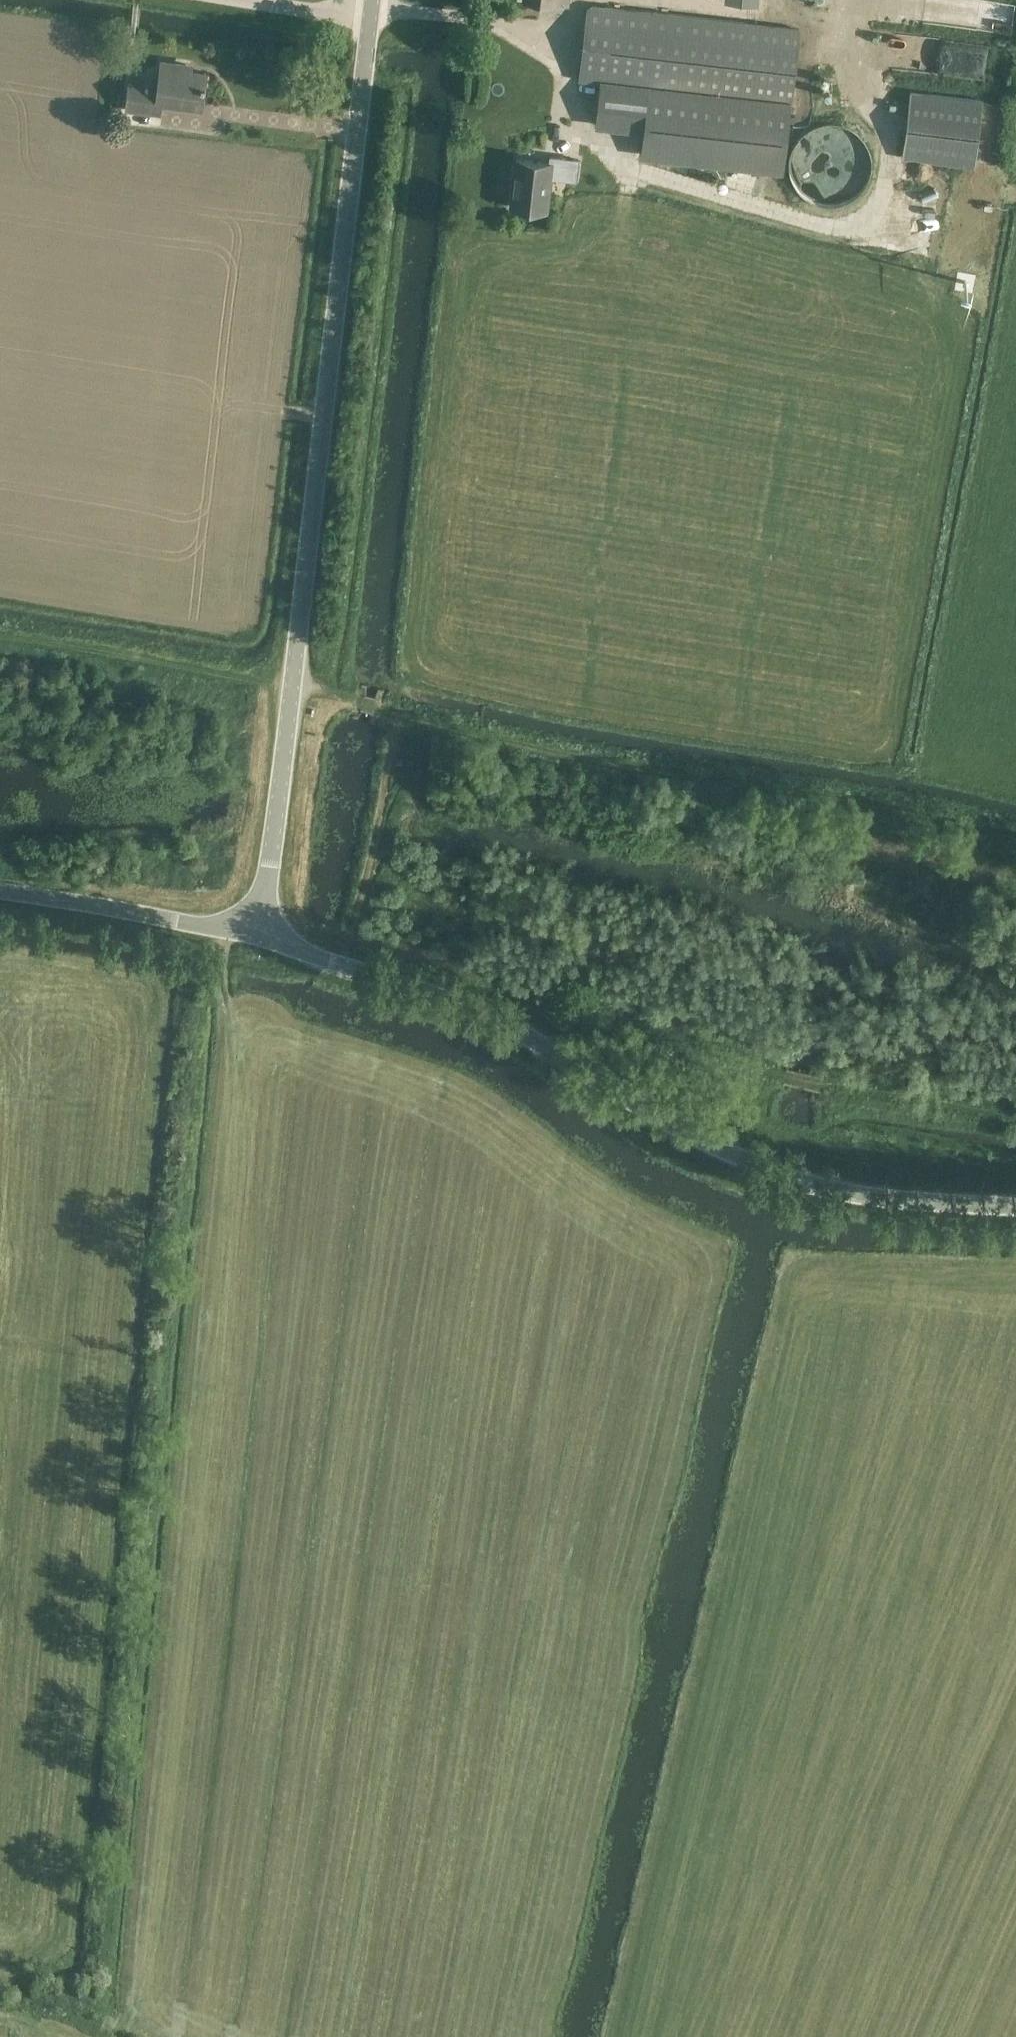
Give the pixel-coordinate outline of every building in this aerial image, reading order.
[(786,168),(800,28),(593,5),(585,9),(578,81),(600,84),(595,122),(643,127),(640,153),(786,168)] [(126,110),(159,114),(161,100),(202,106),(207,71),(191,69),(192,64),(161,60),(158,82),(130,78),(126,110)] [(983,99),(910,90),(902,159),(974,167),(983,99)] [(833,203),(878,171),(843,121),(797,152),(833,203)] [(548,156),(547,163),(517,159),(512,207),(546,211),(549,175),(576,178),(578,159),(548,156)]
